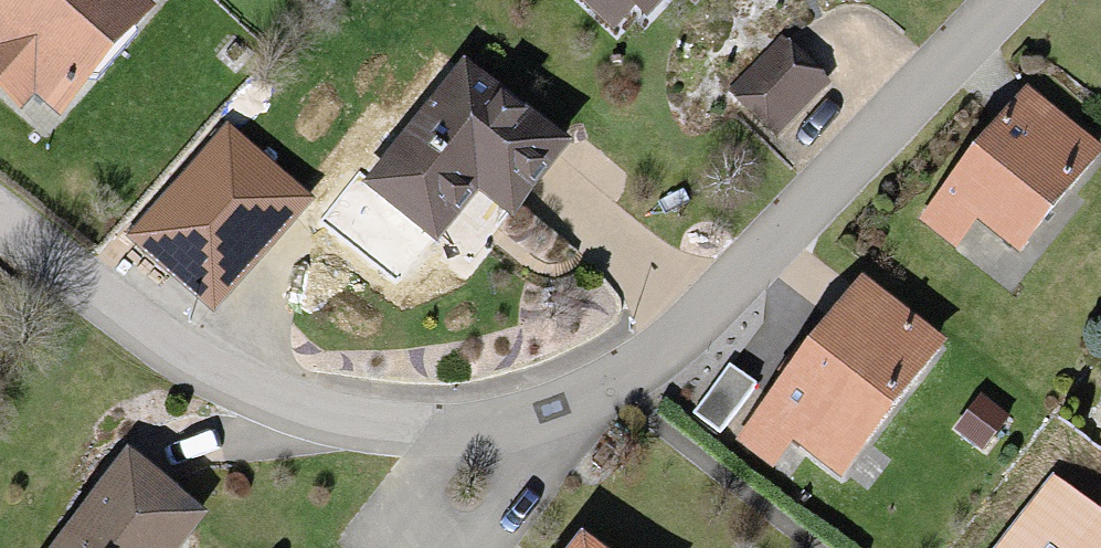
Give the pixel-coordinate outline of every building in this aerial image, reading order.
[(42,87),(127,0),(0,0),(0,46),(42,87)] [(644,36),(678,0),(605,0),(644,36)] [(777,46),(725,99),(780,151),(831,98),(777,46)] [(459,79),(372,185),(445,245),(488,193),(523,221),(567,168),(459,79)] [(945,211),(1032,273),(1100,178),(1100,165),(1019,107),(945,211)] [(253,144),(168,251),(248,314),(333,208),(253,144)] [(857,305),(761,435),(843,496),(939,366),(857,305)] [(70,547),(197,547),(206,536),(124,475),(70,547)] [(1054,481),(1004,547),(1100,547),(1100,516),(1054,481)]
